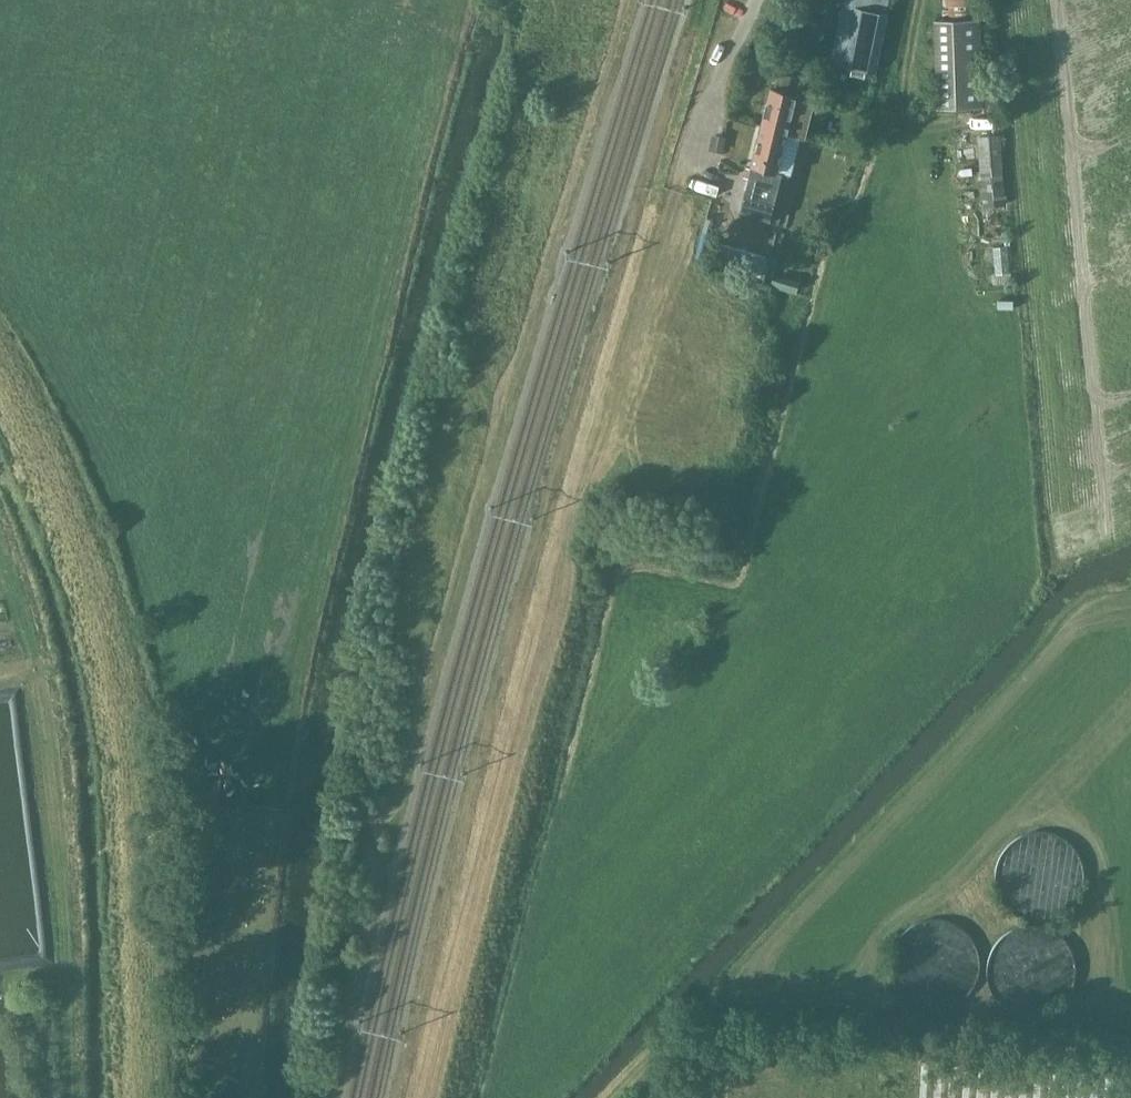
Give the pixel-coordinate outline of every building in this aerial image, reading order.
[(942,18),(977,17),(976,0),(941,0),(942,18)] [(858,7),(846,65),(879,72),(881,59),(890,16),(890,14),(858,7)] [(798,11),(795,26),(816,30),(819,15),(798,11)] [(977,17),(942,18),(933,18),(936,107),(983,106),(980,17),(977,17)] [(780,76),(777,90),(790,94),(793,80),(780,76)] [(768,87),(758,126),(782,132),(792,94),(790,94),(777,90),(768,87)] [(748,164),(750,165),(772,171),(772,170),(782,132),(758,126),(748,164)] [(999,135),(980,136),(985,198),(1003,197),(999,135)] [(836,149),(835,157),(845,159),(846,151),(836,149)] [(743,195),(739,212),(770,220),(775,203),(782,173),(772,170),(772,171),(750,165),(743,195)] [(717,197),(714,209),(726,213),(729,200),(717,197)] [(769,287),(795,295),(798,283),(773,276),(769,287)] [(1079,872),(1079,871),(1079,864),(1076,856),(1073,850),(1068,843),(1063,839),(1057,835),(1050,832),(1041,830),(1034,830),(1026,832),(1016,836),(1010,840),(1004,847),(1001,853),(997,861),(996,870),(997,878),(999,886),(1002,894),(1007,899),(1012,904),(1018,908),(1026,911),(1035,913),(1043,913),(1050,911),(1057,908),(1065,902),(1070,897),(1075,889),(1078,882),(1079,872)] [(972,955),(972,954),(971,945),(968,937),(965,931),(959,924),(952,919),(943,915),(935,914),(928,914),(916,917),(909,920),(902,926),(898,931),(894,939),(892,946),(891,955),(892,963),(894,970),(899,979),(903,983),(910,989),(919,993),(925,994),(931,995),(939,994),(944,993),(953,989),(960,983),(964,979),(969,970),(971,963),(972,955)] [(1073,962),(1073,961),(1072,954),(1070,946),(1066,938),(1060,931),(1054,926),(1049,923),(1041,921),(1032,920),(1025,920),(1017,922),(1011,925),(1003,931),(997,938),(994,944),(991,952),(990,960),(991,969),(993,978),(997,984),(1002,990),(1007,995),(1013,999),(1023,1002),(1029,1003),(1039,1002),(1045,1001),(1054,996),(1060,992),(1066,984),(1070,978),(1072,969),(1073,962)] [(1038,1069),(920,1062),(918,1097),(1130,1097),(1130,1075),(1038,1069)]
